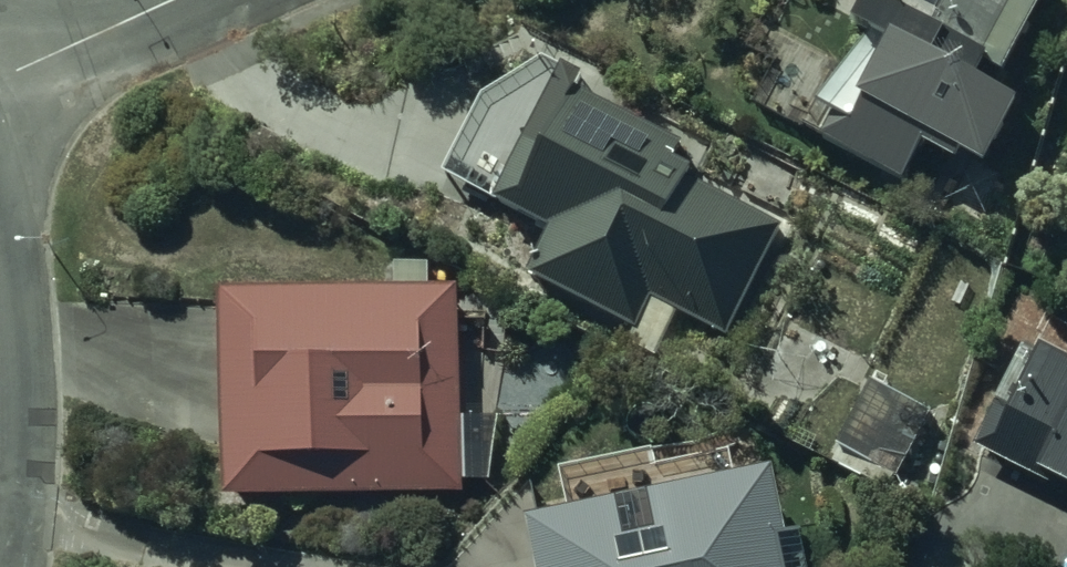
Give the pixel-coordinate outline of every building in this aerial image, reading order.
[(860,10),(847,41),(853,44),(818,119),(828,123),(815,149),(904,191),(920,156),(980,185),(1014,114),(995,105),(1045,0),(854,0),(860,10)] [(544,238),(524,286),(630,332),(624,347),(656,361),(674,318),(726,340),(775,227),(684,188),(688,179),(671,172),(683,145),(566,94),(547,138),(529,130),(492,215),(544,238)] [(394,297),(219,305),(222,506),(462,499),(462,485),(493,485),(490,370),(456,371),(454,295),(430,296),(429,265),(393,266),(394,297)] [(977,453),(1066,496),(1066,373),(1025,353),(977,453)] [(875,380),(829,469),(888,497),(931,407),(875,380)] [(506,518),(515,566),(806,566),(827,562),(814,507),(789,507),(783,460),(506,518)]
